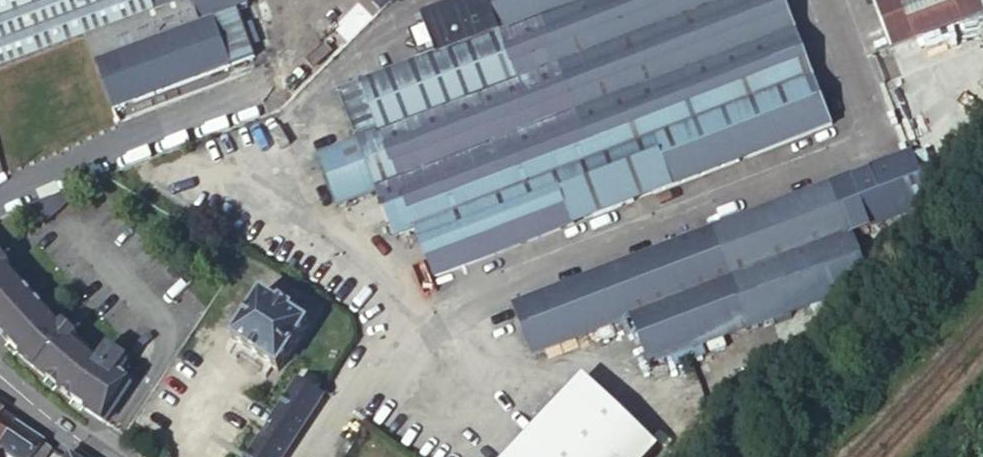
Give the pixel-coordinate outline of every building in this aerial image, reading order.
[(86,37),(95,61),(215,17),(249,4),(251,0),(0,0),(0,63),(86,37)] [(438,54),(342,91),(360,139),(320,155),(338,204),(379,188),(397,235),(418,227),(436,276),(833,127),(785,0),(587,0),(583,2),(582,0),(490,0),(501,30),(438,54)] [(438,54),(501,30),(490,0),(467,0),(424,16),(438,54)] [(894,48),(982,13),(982,0),(875,0),(894,48)] [(215,17),(95,61),(115,114),(232,70),(215,17)] [(91,119),(75,72),(54,80),(58,93),(36,101),(48,135),(91,119)] [(911,150),(511,303),(532,356),(633,317),(650,363),(830,292),(831,292),(863,259),(853,230),(905,210),(926,189),(911,150)] [(15,354),(22,362),(36,374),(72,403),(105,425),(132,384),(119,375),(128,362),(108,349),(97,361),(73,339),(75,337),(62,326),(59,328),(6,269),(9,266),(0,256),(0,337),(15,354)] [(266,292),(233,340),(283,372),(314,324),(266,292)] [(513,456),(649,456),(654,451),(580,383),(513,456)] [(322,402),(298,386),(269,429),(274,431),(265,444),(261,441),(251,456),(286,456),(322,402)] [(0,415),(0,442),(13,424),(0,415)] [(13,424),(0,442),(0,454),(6,456),(30,456),(40,443),(13,424)] [(261,441),(265,444),(274,431),(269,429),(261,441)]
